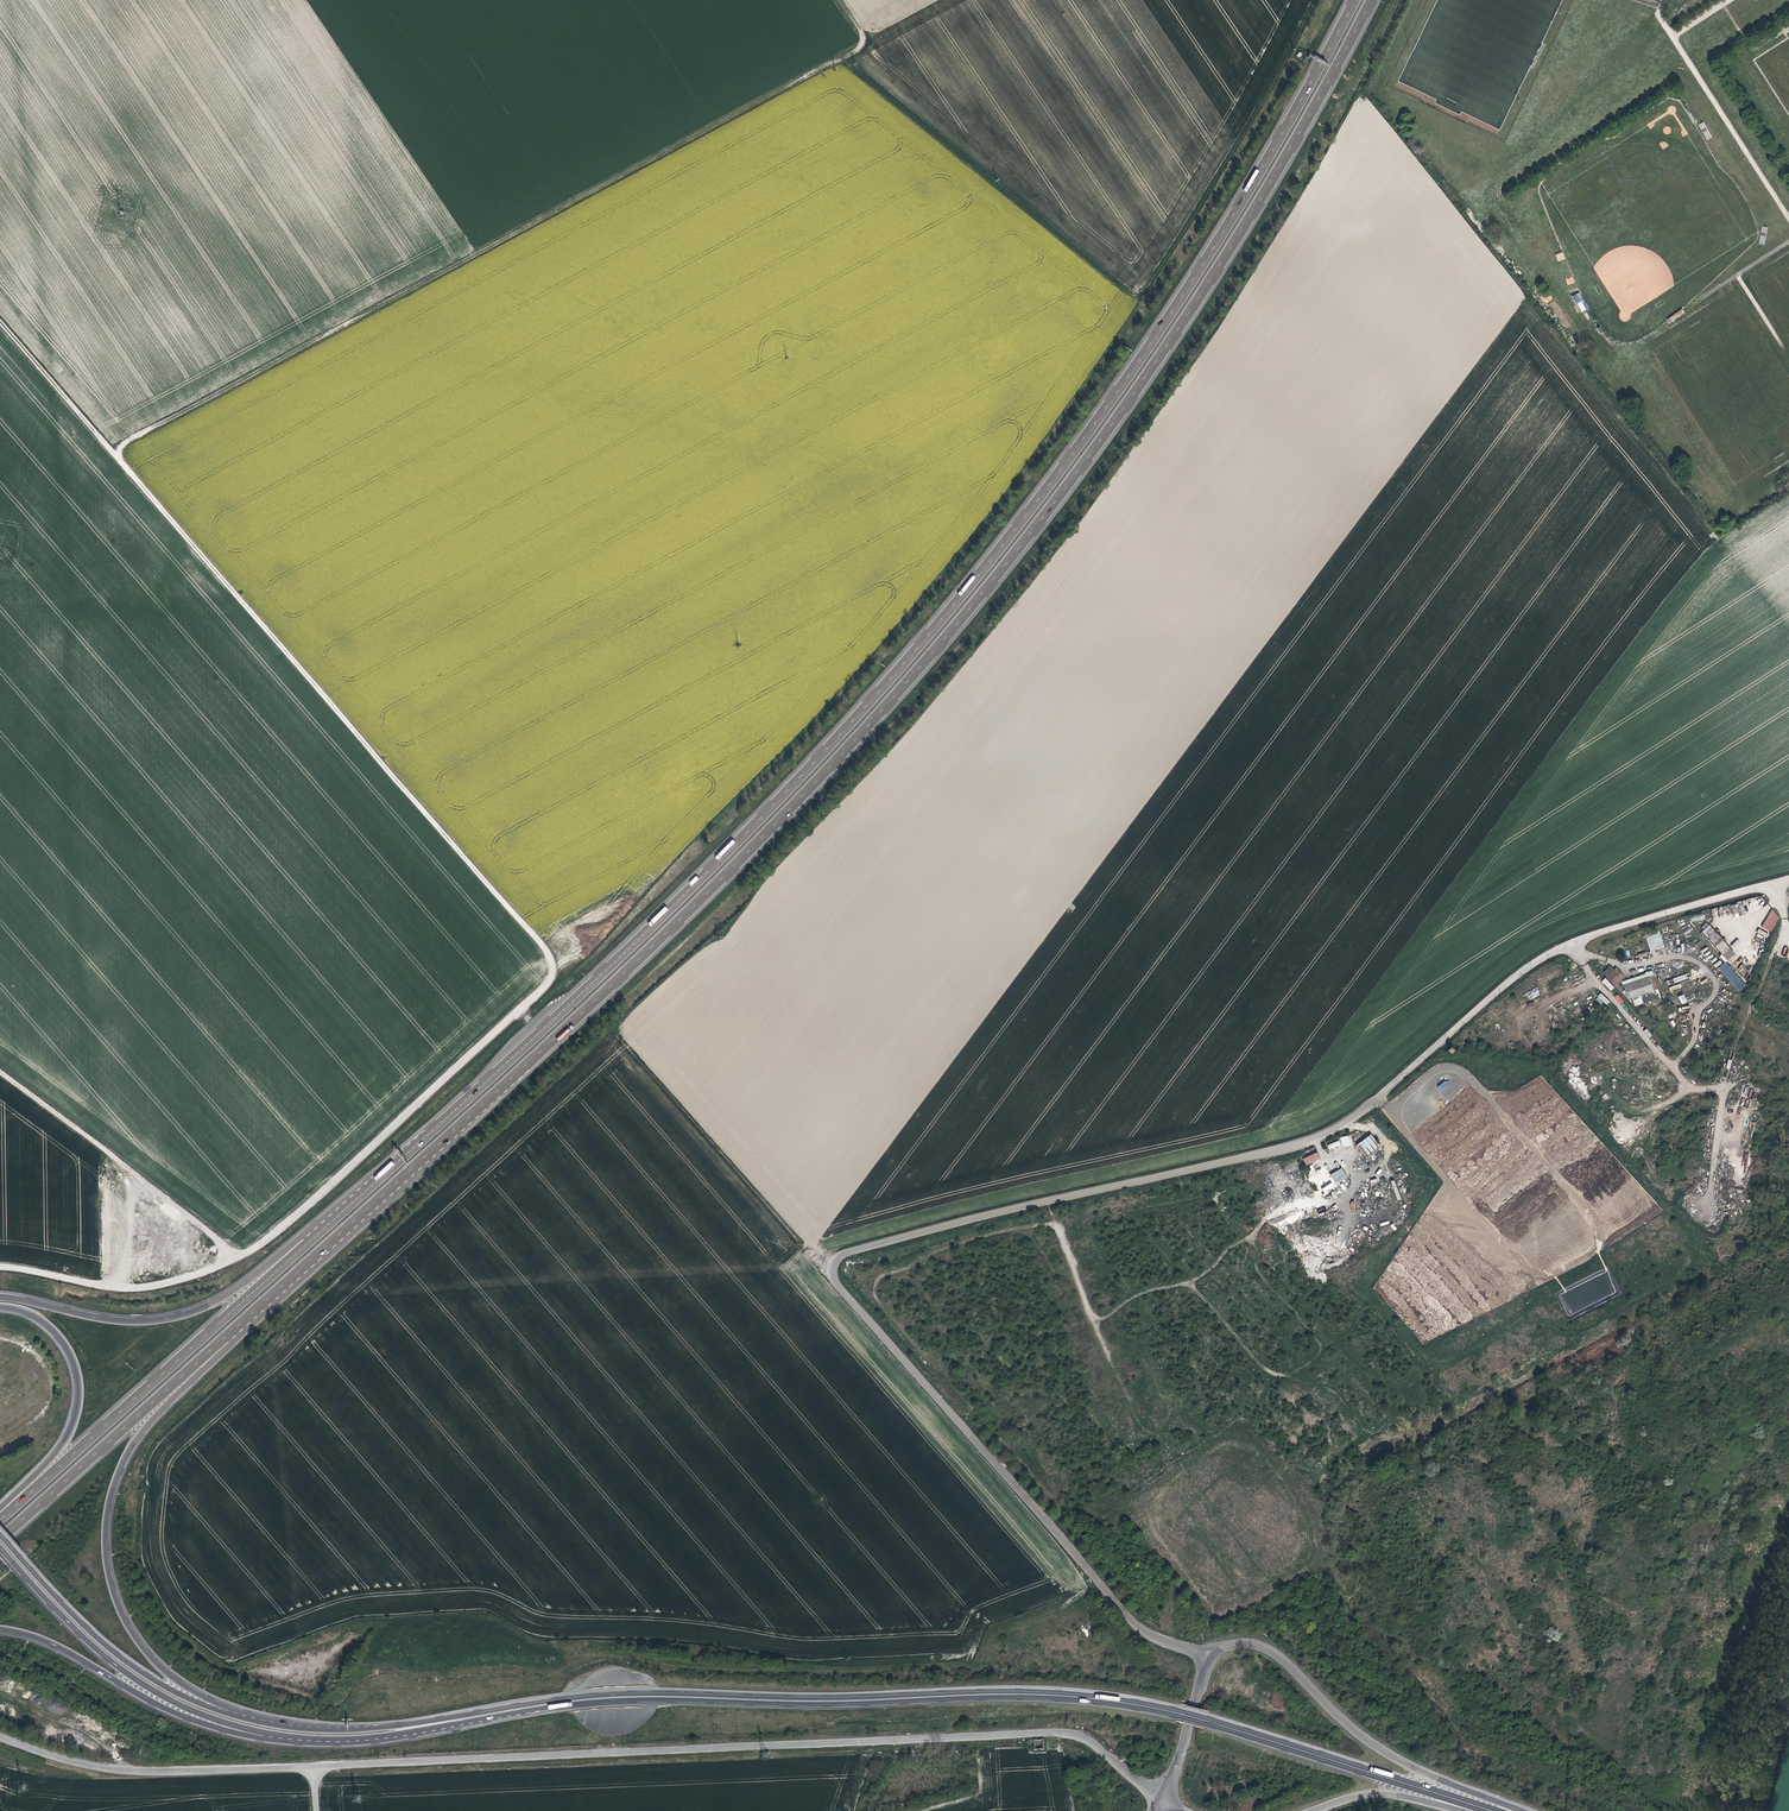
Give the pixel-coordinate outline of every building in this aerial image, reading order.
[(1563,251),(1555,254),(1558,262),(1565,259),(1563,251)] [(1573,277),(1565,279),(1567,285),(1575,283),(1573,277)] [(1579,292),(1573,296),(1582,312),(1588,308),(1579,292)] [(1666,318),(1669,322),(1685,314),(1683,309),(1666,318)] [(1730,905),(1735,918),(1746,914),(1741,901),(1730,905)] [(1770,910),(1762,927),(1772,932),(1780,915),(1770,910)] [(1703,913),(1690,917),(1691,922),(1704,919),(1703,913)] [(1736,953),(1710,925),(1702,932),(1722,954),(1719,956),(1725,963),(1736,953)] [(1660,930),(1645,934),(1650,951),(1665,947),(1660,930)] [(1735,948),(1740,942),(1738,939),(1732,945),(1735,948)] [(1738,992),(1746,985),(1726,961),(1718,968),(1738,992)] [(1603,972),(1614,986),(1624,978),(1612,964),(1603,972)] [(1653,972),(1622,980),(1627,1000),(1632,998),(1634,1006),(1652,1001),(1653,1004),(1661,1002),(1653,972)] [(1610,991),(1614,988),(1606,977),(1602,981),(1610,991)] [(1607,1005),(1610,1001),(1601,993),(1597,997),(1607,1005)] [(1678,997),(1682,1005),(1688,1002),(1683,994),(1678,997)] [(1644,1031),(1649,1038),(1652,1035),(1647,1029),(1644,1031)] [(1444,1081),(1438,1087),(1440,1090),(1447,1084),(1444,1081)] [(1356,1146),(1364,1157),(1379,1146),(1371,1134),(1356,1146)] [(1342,1147),(1353,1145),(1350,1135),(1340,1137),(1342,1147)] [(1328,1149),(1341,1145),(1340,1141),(1327,1144),(1328,1149)] [(1317,1152),(1302,1158),(1306,1166),(1320,1159),(1317,1152)] [(1336,1184),(1347,1178),(1342,1168),(1331,1174),(1336,1184)] [(1323,1192),(1334,1188),(1332,1183),(1322,1188),(1323,1192)] [(1030,1750),(1030,1740),(1019,1741),(1019,1751),(1030,1750)]
